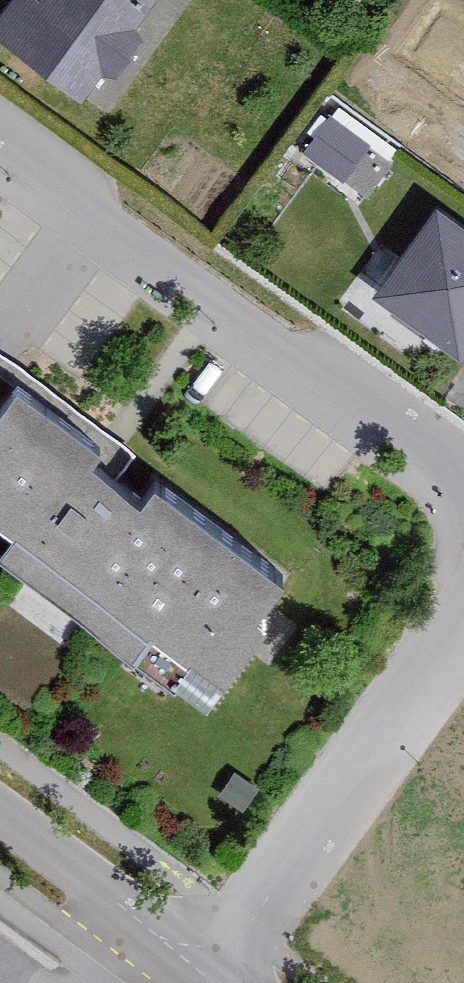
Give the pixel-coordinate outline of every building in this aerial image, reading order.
[(1,32),(81,90),(99,66),(107,72),(133,36),(121,27),(138,3),(134,0),(24,0),(1,32)] [(363,151),(324,126),(301,161),(340,186),(363,151)] [(433,215),(369,302),(456,366),(463,355),(463,238),(433,215)] [(97,456),(11,394),(0,409),(0,544),(210,695),(258,629),(249,622),(279,581),(149,488),(138,504),(113,486),(88,468),(97,456)]
